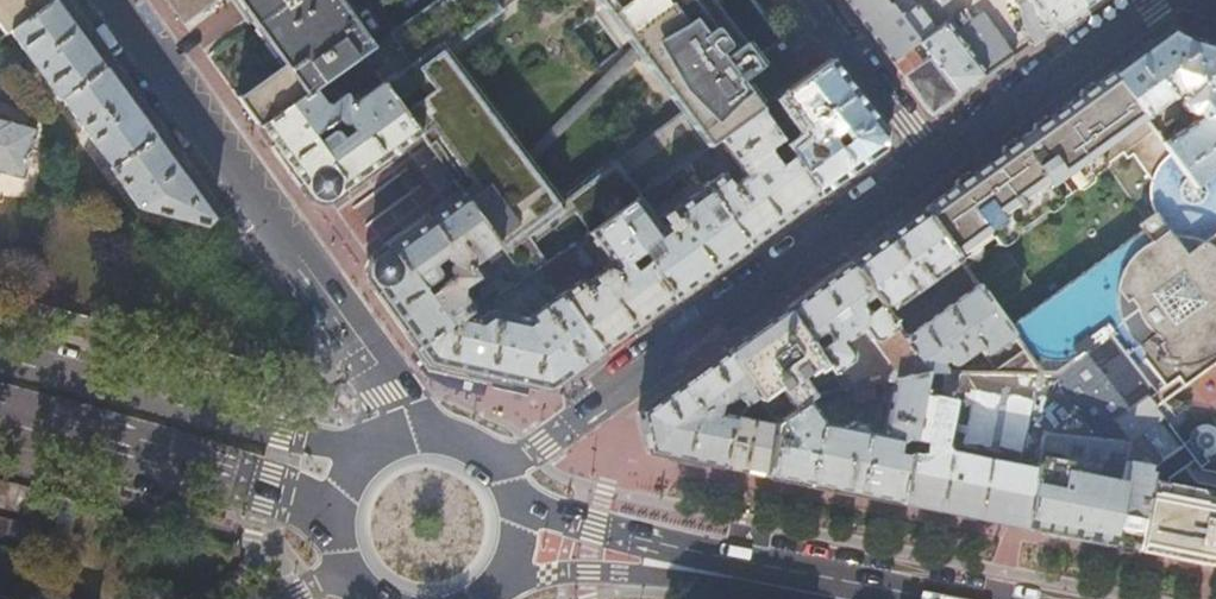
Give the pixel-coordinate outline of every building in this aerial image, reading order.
[(5,34),(10,31),(54,0),(0,0),(0,27),(5,34)] [(212,218),(199,200),(54,0),(10,31),(60,101),(62,99),(110,165),(108,166),(138,208),(204,225),(212,218)] [(182,23),(215,0),(165,0),(182,23)] [(250,23),(282,66),(237,99),(258,128),(312,89),(325,80),(360,55),(371,47),(336,0),(234,0),(250,23)] [(812,73),(785,37),(755,59),(710,0),(596,0),(681,112),(558,205),(446,55),(519,0),(437,0),(371,47),(360,55),(366,64),(381,84),(419,137),(436,160),(444,171),(461,194),(500,246),(524,280),(541,268),(614,216),(638,198),(719,140),(759,111),(775,100),(779,97),(812,73)] [(932,114),(960,94),(893,5),(891,2),(886,7),(881,0),(846,0),(932,114)] [(960,94),(1015,54),(983,12),(960,29),(951,16),(934,28),(913,0),(900,0),(893,5),(960,94)] [(1020,5),(1024,25),(1030,44),(1083,6),(1078,0),(1027,0),(1020,5)] [(1112,73),(1143,117),(1179,91),(1183,96),(1180,99),(1180,103),(1188,114),(1191,114),(1195,113),(1199,118),(1163,144),(1196,188),(1215,173),(1215,47),(1213,47),(1198,43),(1185,38),(1171,31),(1112,73)] [(366,64),(360,55),(325,80),(331,88),(366,64)] [(831,59),(812,73),(779,97),(806,134),(786,149),(788,151),(820,195),(851,172),(883,149),(886,132),(831,59)] [(1196,188),(1163,144),(1143,117),(1112,73),(922,209),(959,259),(964,267),(1002,240),(991,225),(1064,174),(1075,189),(1124,155),(1129,161),(1135,157),(1153,182),(1152,185),(1151,190),(1151,196),(1152,203),(1154,209),(1157,217),(1140,229),(1143,234),(1141,249),(1119,258),(1113,263),(1103,276),(1095,281),(1086,286),(1077,290),(1068,294),(1058,300),(1052,305),(1048,309),(1044,316),(1015,336),(1024,349),(1041,372),(1056,372),(1106,336),(1150,393),(1147,395),(1163,417),(1168,425),(1193,405),(1184,405),(1175,401),(1171,398),(1215,365),(1215,173),(1196,188)] [(312,89),(258,128),(314,204),(325,205),(419,137),(381,84),(351,104),(345,94),(330,104),(322,103),(312,89)] [(780,106),(775,100),(759,111),(764,118),(780,106)] [(784,221),(820,195),(788,151),(775,160),(769,153),(769,146),(780,139),(770,126),(768,124),(765,118),(764,118),(759,111),(719,140),(744,176),(736,182),(726,169),(704,185),(748,246),(784,221)] [(769,115),(765,118),(768,124),(773,120),(769,115)] [(23,178),(36,127),(0,118),(0,172),(23,178)] [(770,126),(780,139),(789,133),(779,119),(770,126)] [(444,171),(436,160),(435,162),(434,164),(434,167),(435,169),(436,171),(439,172),(442,172),(444,171)] [(709,274),(748,246),(704,185),(672,208),(677,215),(660,227),(638,198),(614,216),(674,300),(709,274)] [(367,262),(364,273),(394,314),(418,348),(467,313),(471,310),(461,296),(462,288),(478,277),(471,267),(500,246),(461,194),(367,262)] [(848,261),(884,312),(959,259),(922,209),(886,234),(848,261)] [(674,300),(614,216),(541,268),(546,275),(561,295),(601,352),(634,328),(674,300)] [(899,377),(923,372),(927,371),(902,337),(884,312),(848,261),(818,283),(786,305),(846,389),(854,387),(840,368),(851,360),(852,352),(845,342),(863,328),(899,377)] [(546,275),(541,268),(524,280),(518,284),(508,284),(499,291),(508,302),(546,275)] [(927,371),(946,371),(940,364),(947,359),(950,363),(955,364),(977,347),(983,354),(1013,333),(1010,329),(976,284),(902,337),(927,371)] [(574,372),(601,352),(561,295),(548,303),(539,292),(529,299),(533,304),(536,301),(542,309),(526,319),(489,310),(480,317),(467,313),(418,348),(430,363),(549,390),(574,372)] [(758,326),(723,350),(756,395),(776,422),(809,399),(815,396),(846,389),(786,305),(758,326)] [(923,372),(900,502),(940,510),(1077,538),(1109,544),(1127,454),(1129,441),(1111,419),(1147,395),(1150,393),(1106,336),(1056,372),(1041,372),(993,372),(946,371),(927,371),(923,372)] [(993,372),(1041,372),(1024,349),(993,372)] [(751,472),(765,475),(776,424),(718,411),(719,404),(722,404),(738,393),(741,396),(736,400),(740,406),(756,395),(723,350),(638,411),(643,429),(648,451),(701,462),(751,472)] [(836,489),(900,502),(923,372),(899,377),(893,378),(884,431),(867,430),(863,422),(853,421),(847,425),(823,421),(809,399),(776,422),(776,424),(765,475),(836,489)] [(873,383),(854,387),(856,400),(876,396),(873,383)] [(1129,441),(1154,467),(1184,446),(1168,425),(1163,417),(1147,395),(1111,419),(1129,441)] [(1214,433),(1195,432),(1193,455),(1213,456),(1214,433)] [(1215,566),(1215,506),(1193,501),(1196,485),(1185,482),(1201,470),(1184,446),(1154,467),(1152,473),(1138,550),(1215,566)] [(1109,544),(1138,550),(1152,473),(1130,469),(1133,456),(1127,454),(1109,544)]
